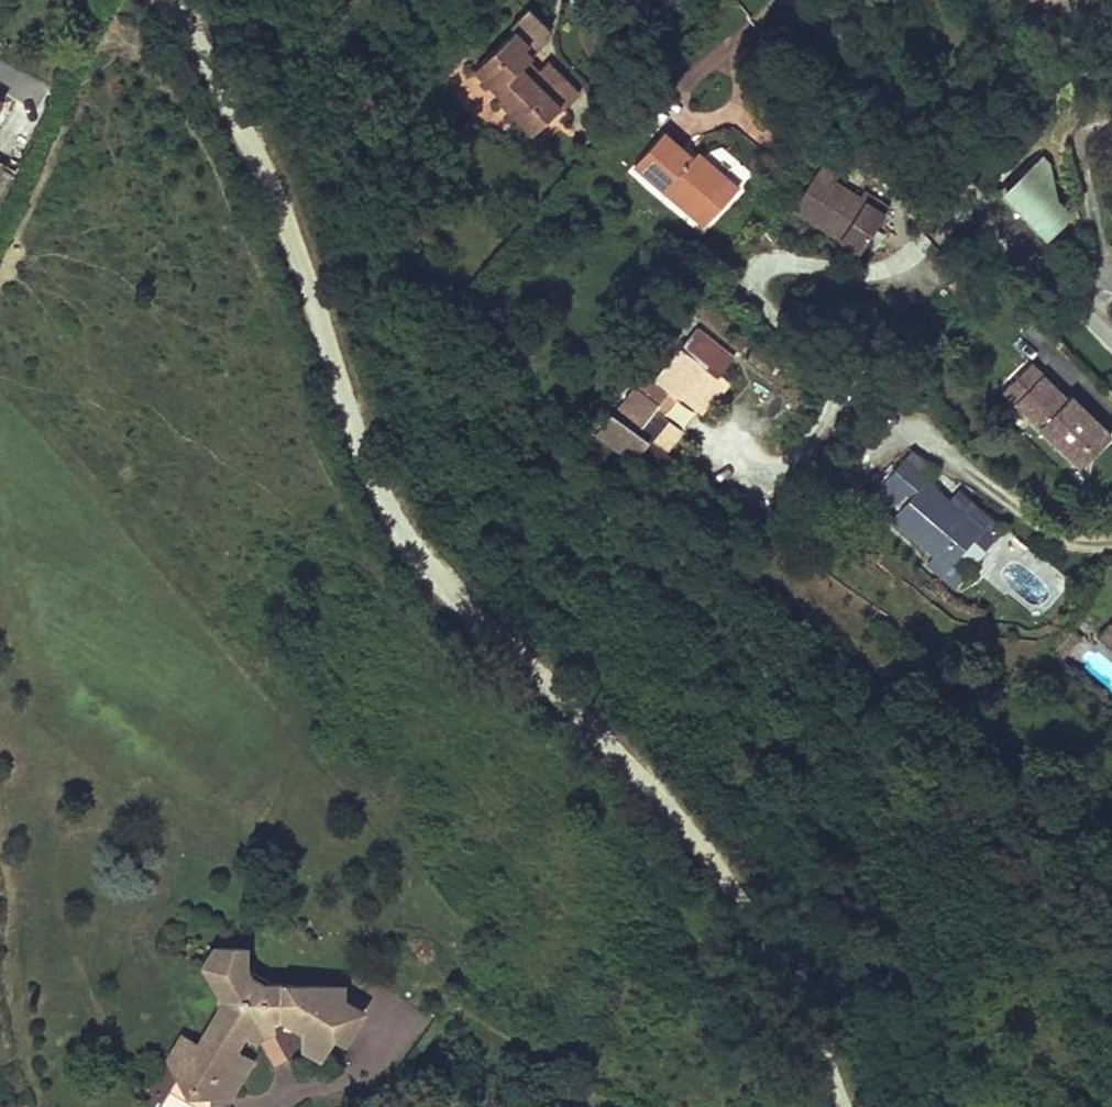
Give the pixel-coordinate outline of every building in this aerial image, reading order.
[(541,30),(518,9),(501,28),(506,32),(472,71),(500,96),(496,100),(531,131),(559,100),(562,104),(577,86),(546,57),(537,67),(530,74),(517,63),(524,55),(543,35),(539,33),(541,30)] [(530,74),(537,67),(524,55),(517,63),(530,74)] [(671,184),(713,219),(742,183),(712,157),(707,163),(697,154),(666,129),(638,162),(668,187),(671,184)] [(707,163),(712,157),(702,149),(697,154),(707,163)] [(1046,238),(1081,207),(1036,158),(1002,188),(1046,238)] [(826,161),(798,206),(864,248),(888,210),(863,194),(838,178),(842,171),(826,161)] [(671,184),(668,187),(710,223),(713,219),(671,184)] [(863,194),(888,210),(893,203),(867,188),(863,194)] [(613,420),(606,429),(628,444),(634,436),(658,455),(678,429),(661,416),(678,394),(680,395),(693,379),(706,389),(718,374),(718,375),(733,356),(696,327),(658,377),(651,375),(637,394),(636,394),(616,422),(613,420)] [(1006,396),(1018,408),(1046,379),(1034,368),(1006,396)] [(1084,471),(1111,442),(1111,437),(1074,400),(1070,403),(1046,379),(1018,408),(1084,471)] [(903,457),(927,476),(931,471),(906,452),(903,457)] [(952,502),(925,479),(927,476),(903,457),(879,488),(903,506),(894,518),(936,553),(929,562),(958,586),(974,567),(967,561),(958,556),(977,533),(947,508),(952,502)] [(991,532),(989,519),(966,500),(954,501),(952,502),(947,508),(977,533),(985,539),(991,532)] [(1111,627),(1101,640),(1111,649),(1111,628),(1111,627)] [(212,1075),(211,1096),(230,1096),(250,1061),(234,1052),(242,1036),(255,1044),(274,1032),(274,1018),(284,1018),(305,1030),(305,1048),(320,1056),(333,1033),(344,1040),(361,1011),(341,999),(341,986),(262,986),(250,979),(245,969),(245,949),(215,949),(206,966),(222,994),(222,1009),(200,1047),(199,1048),(223,1062),(216,1075),(212,1075)] [(223,1062),(199,1048),(200,1047),(183,1037),(169,1060),(189,1095),(211,1096),(212,1075),(216,1075),(223,1062)]
